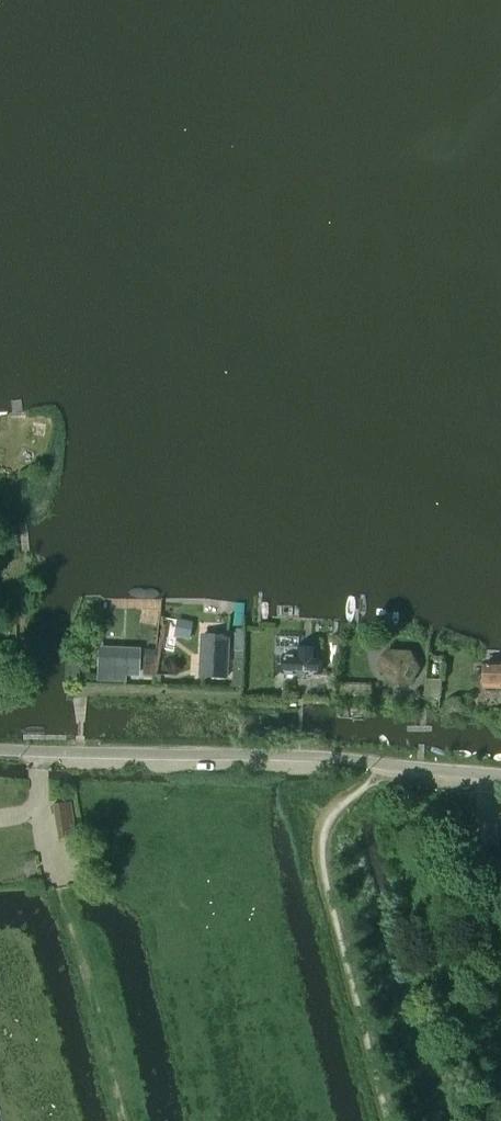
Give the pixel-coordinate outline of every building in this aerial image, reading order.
[(224,635),(202,635),(202,647),(201,675),(227,676),(229,638),(229,635),(224,635)] [(304,677),(306,674),(319,674),(321,655),(317,655),(317,647),(297,646),(297,654),(283,654),(282,673),(297,674),(300,677),(304,677)] [(137,673),(138,651),(99,649),(97,679),(124,680),(124,673),(137,673)] [(144,650),(143,665),(144,665),(154,666),(154,650),(144,650)] [(409,683),(418,668),(410,652),(392,652),(383,667),(391,682),(409,683)] [(242,685),(242,668),(242,658),(233,658),(233,685),(242,685)] [(486,685),(500,685),(500,664),(487,663),(486,685)] [(144,665),(144,675),(153,676),(154,666),(144,665)] [(57,837),(74,835),(70,800),(53,802),(57,837)]
